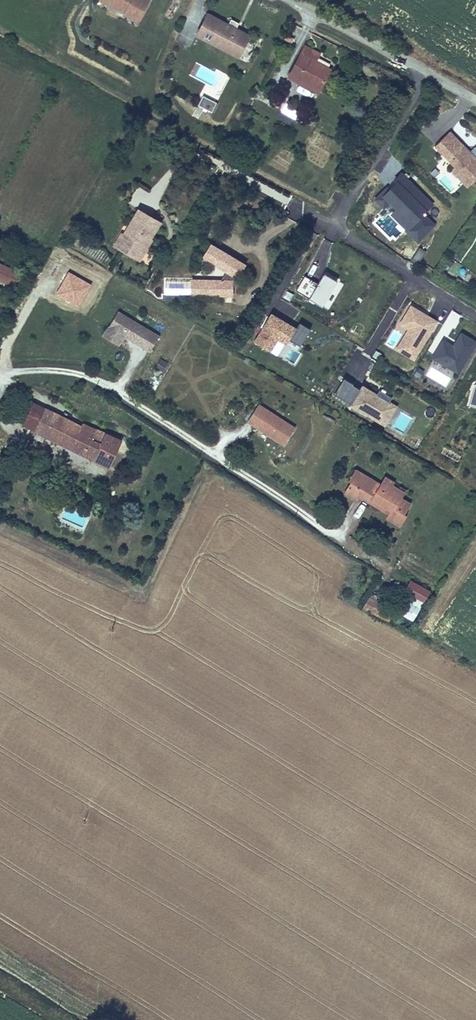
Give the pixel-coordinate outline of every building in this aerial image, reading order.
[(152,0),(99,0),(99,1),(126,15),(129,11),(143,18),(152,0)] [(143,18),(129,11),(126,15),(140,23),(143,18)] [(194,37),(237,60),(250,37),(235,30),(238,24),(229,20),(227,25),(206,14),(194,37)] [(317,56),(319,54),(304,45),(299,53),(315,61),(317,56)] [(317,96),(331,70),(329,69),(332,64),(317,56),(315,61),(299,53),(285,79),(317,96)] [(218,100),(229,78),(196,61),(189,75),(206,84),(203,92),(218,100)] [(212,114),(217,104),(204,97),(198,107),(212,114)] [(279,111),(286,115),(292,105),(285,101),(279,111)] [(306,127),(312,116),(292,105),(286,115),(306,127)] [(475,180),(475,158),(450,132),(433,148),(454,169),(461,176),(457,180),(466,189),(475,180)] [(461,176),(454,169),(450,173),(457,180),(461,176)] [(433,178),(438,174),(434,170),(430,175),(433,178)] [(425,213),(434,204),(402,171),(373,199),(382,209),(370,221),(391,243),(404,230),(417,243),(437,224),(425,213)] [(148,250),(143,247),(148,238),(153,241),(163,224),(139,210),(129,226),(136,230),(131,239),(123,235),(122,233),(113,247),(140,263),(148,250)] [(123,235),(131,239),(136,230),(129,226),(123,235)] [(143,247),(148,250),(154,241),(153,241),(148,238),(143,247)] [(234,287),(236,281),(240,278),(248,266),(211,245),(203,260),(226,274),(221,281),(204,281),(204,297),(234,298),(234,287)] [(418,265),(426,250),(418,246),(410,261),(418,265)] [(19,274),(0,265),(0,285),(12,291),(19,274)] [(321,308),(336,283),(323,275),(318,285),(304,277),(295,293),(321,308)] [(234,287),(252,287),(240,278),(236,281),(234,287)] [(192,297),(204,297),(204,281),(192,281),(192,297)] [(416,357),(436,323),(409,306),(398,324),(407,329),(411,332),(401,348),(416,357)] [(159,337),(118,311),(103,336),(118,345),(124,336),(150,351),(159,337)] [(295,331),(271,316),(254,345),(270,354),(277,341),(286,346),(295,331)] [(301,322),(291,339),(301,345),(311,328),(301,322)] [(401,348),(411,332),(407,329),(395,350),(414,361),(416,357),(401,348)] [(475,345),(475,342),(459,332),(452,345),(441,339),(430,358),(458,375),(475,345)] [(294,361),(298,353),(292,350),(287,358),(294,361)] [(163,374),(167,366),(161,362),(156,370),(163,374)] [(332,396),(349,407),(359,391),(342,380),(332,396)] [(378,424),(390,404),(388,404),(375,396),(361,387),(359,391),(349,407),(378,424)] [(375,396),(388,404),(391,399),(378,391),(375,396)] [(13,422),(51,440),(61,418),(23,400),(13,422)] [(384,428),(396,408),(390,404),(378,424),(384,428)] [(295,430),(259,405),(247,422),(284,446),(295,430)] [(111,468),(123,443),(85,425),(84,428),(61,418),(51,440),(111,468)] [(346,483),(349,485),(357,471),(354,469),(346,483)] [(410,504),(401,499),(404,494),(391,486),(394,483),(384,476),(379,484),(357,471),(349,485),(342,495),(352,502),(355,496),(369,505),(374,497),(392,508),(387,516),(385,519),(396,526),(403,515),(410,504)] [(387,516),(392,508),(374,497),(369,505),(387,516)] [(396,526),(399,528),(406,517),(403,515),(396,526)] [(421,604),(428,592),(409,581),(402,593),(421,604)] [(394,611),(368,597),(361,610),(387,624),(388,621),(393,613),(394,611)] [(407,621),(393,613),(388,621),(402,629),(407,621)]
